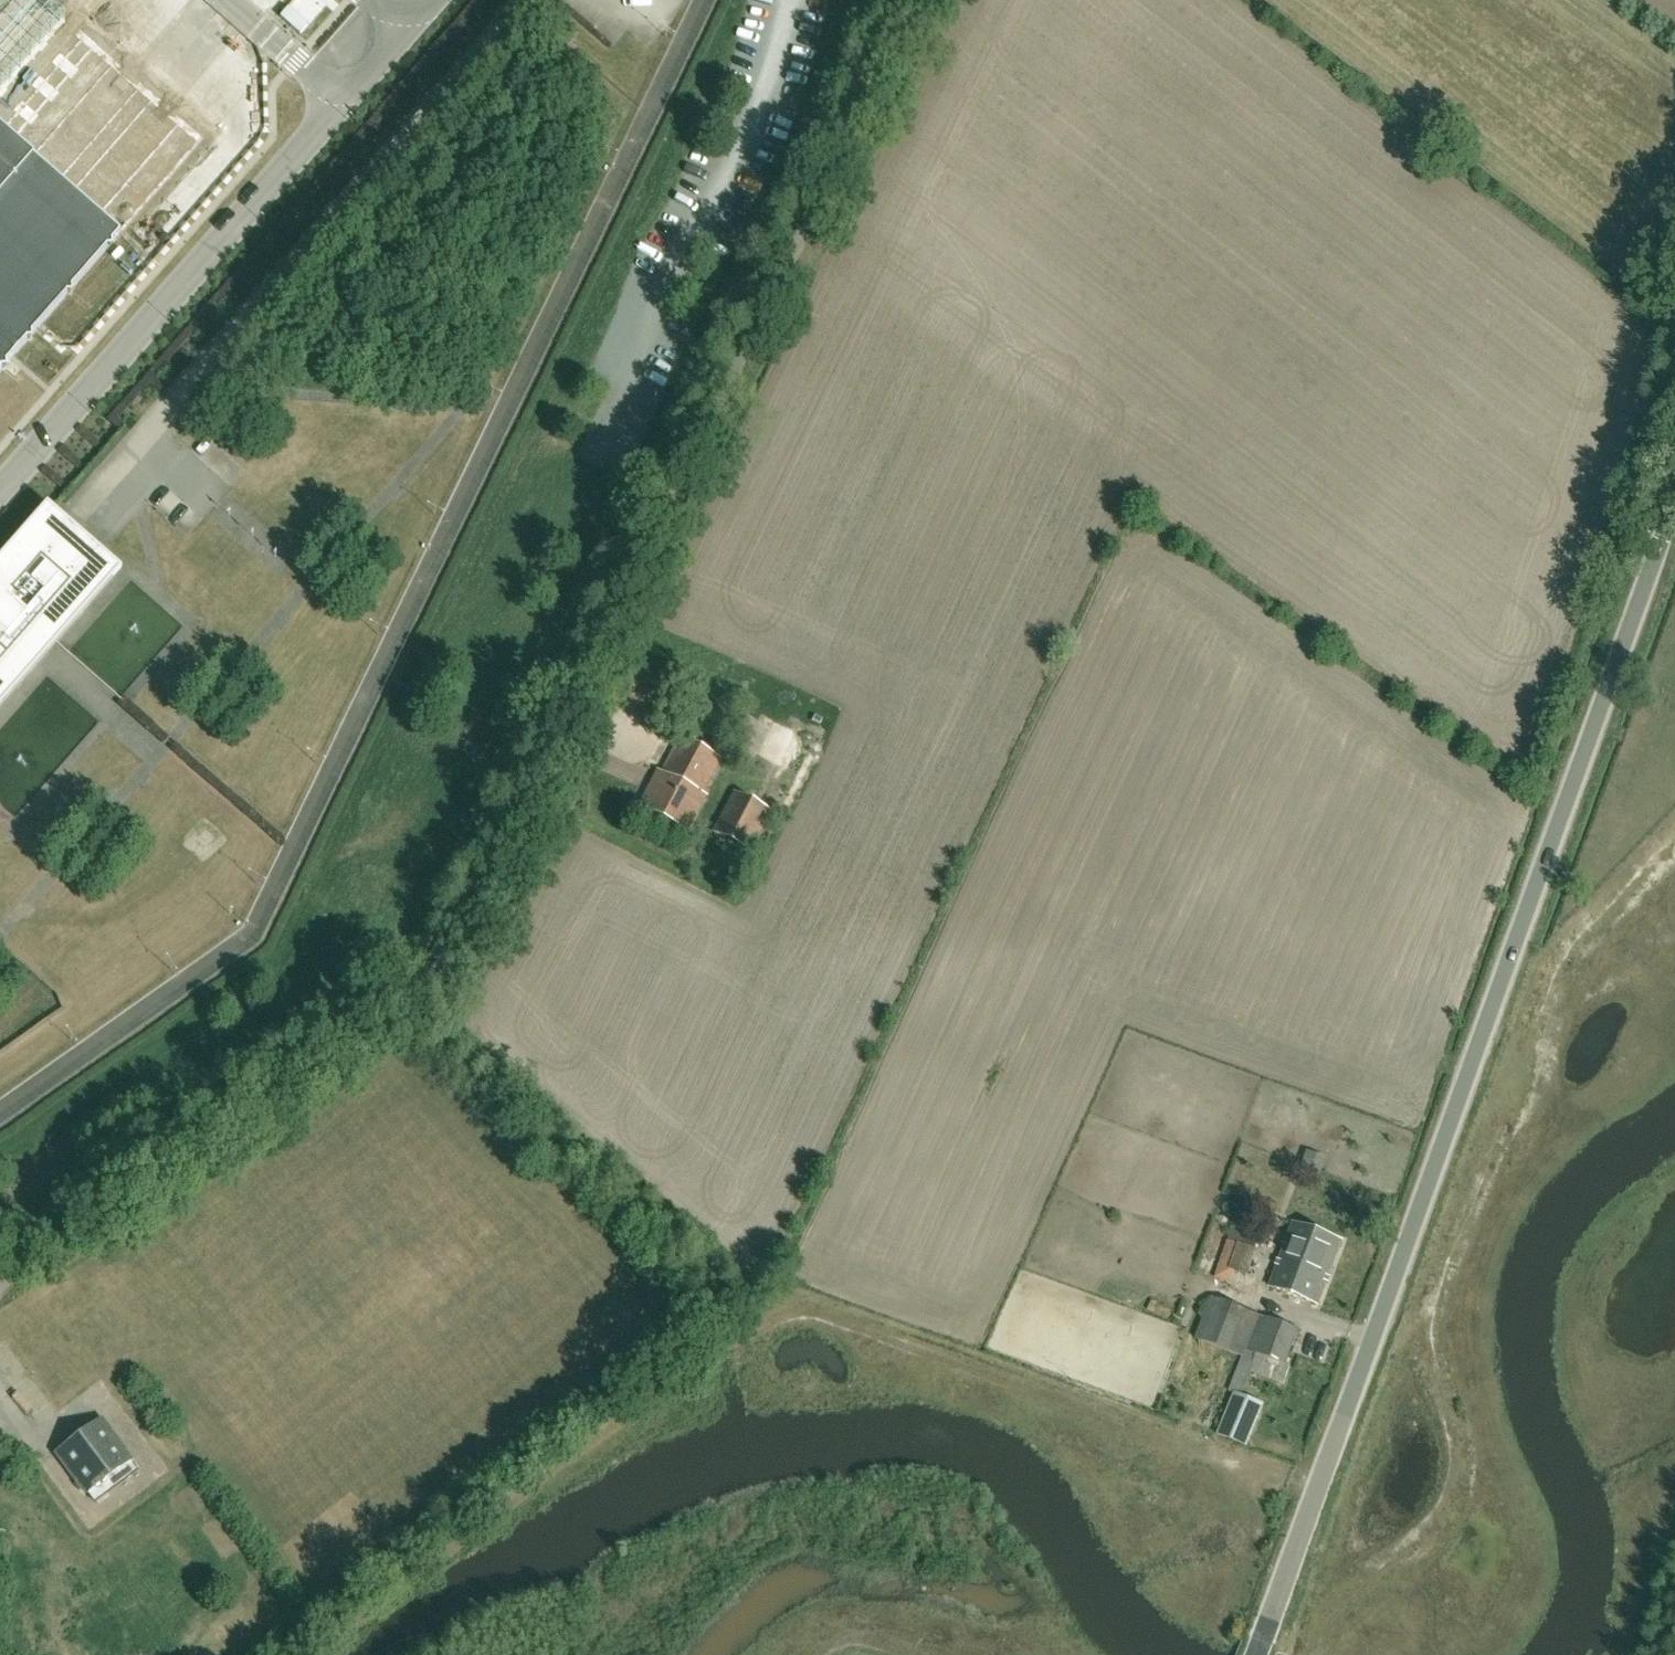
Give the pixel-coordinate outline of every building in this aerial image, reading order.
[(129,236),(0,127),(0,376),(129,236)] [(39,525),(0,569),(0,691),(9,681),(15,687),(19,683),(19,682),(29,670),(30,671),(36,664),(29,659),(49,636),(55,642),(83,611),(76,605),(105,572),(91,560),(96,554),(63,525),(52,537),(47,532),(46,533),(42,529),(43,529),(39,525)] [(697,801),(720,757),(681,737),(661,776),(656,774),(641,806),(688,829),(701,803),(697,801)] [(769,809),(733,791),(713,831),(749,849),(769,809)] [(1530,1060),(1534,1074),(1549,1070),(1545,1056),(1530,1060)] [(1271,1286),(1319,1303),(1342,1240),(1294,1222),(1271,1286)] [(1244,1287),(1261,1232),(1233,1224),(1215,1276),(1244,1287)] [(1229,1351),(1246,1308),(1213,1295),(1196,1338),(1229,1351)] [(1261,1313),(1230,1389),(1229,1390),(1235,1392),(1218,1434),(1246,1445),(1264,1402),(1243,1393),(1252,1372),(1284,1382),(1292,1365),(1289,1363),(1300,1329),(1261,1313)] [(65,1430),(48,1442),(56,1453),(86,1493),(131,1459),(102,1419),(73,1440),(65,1430)]
